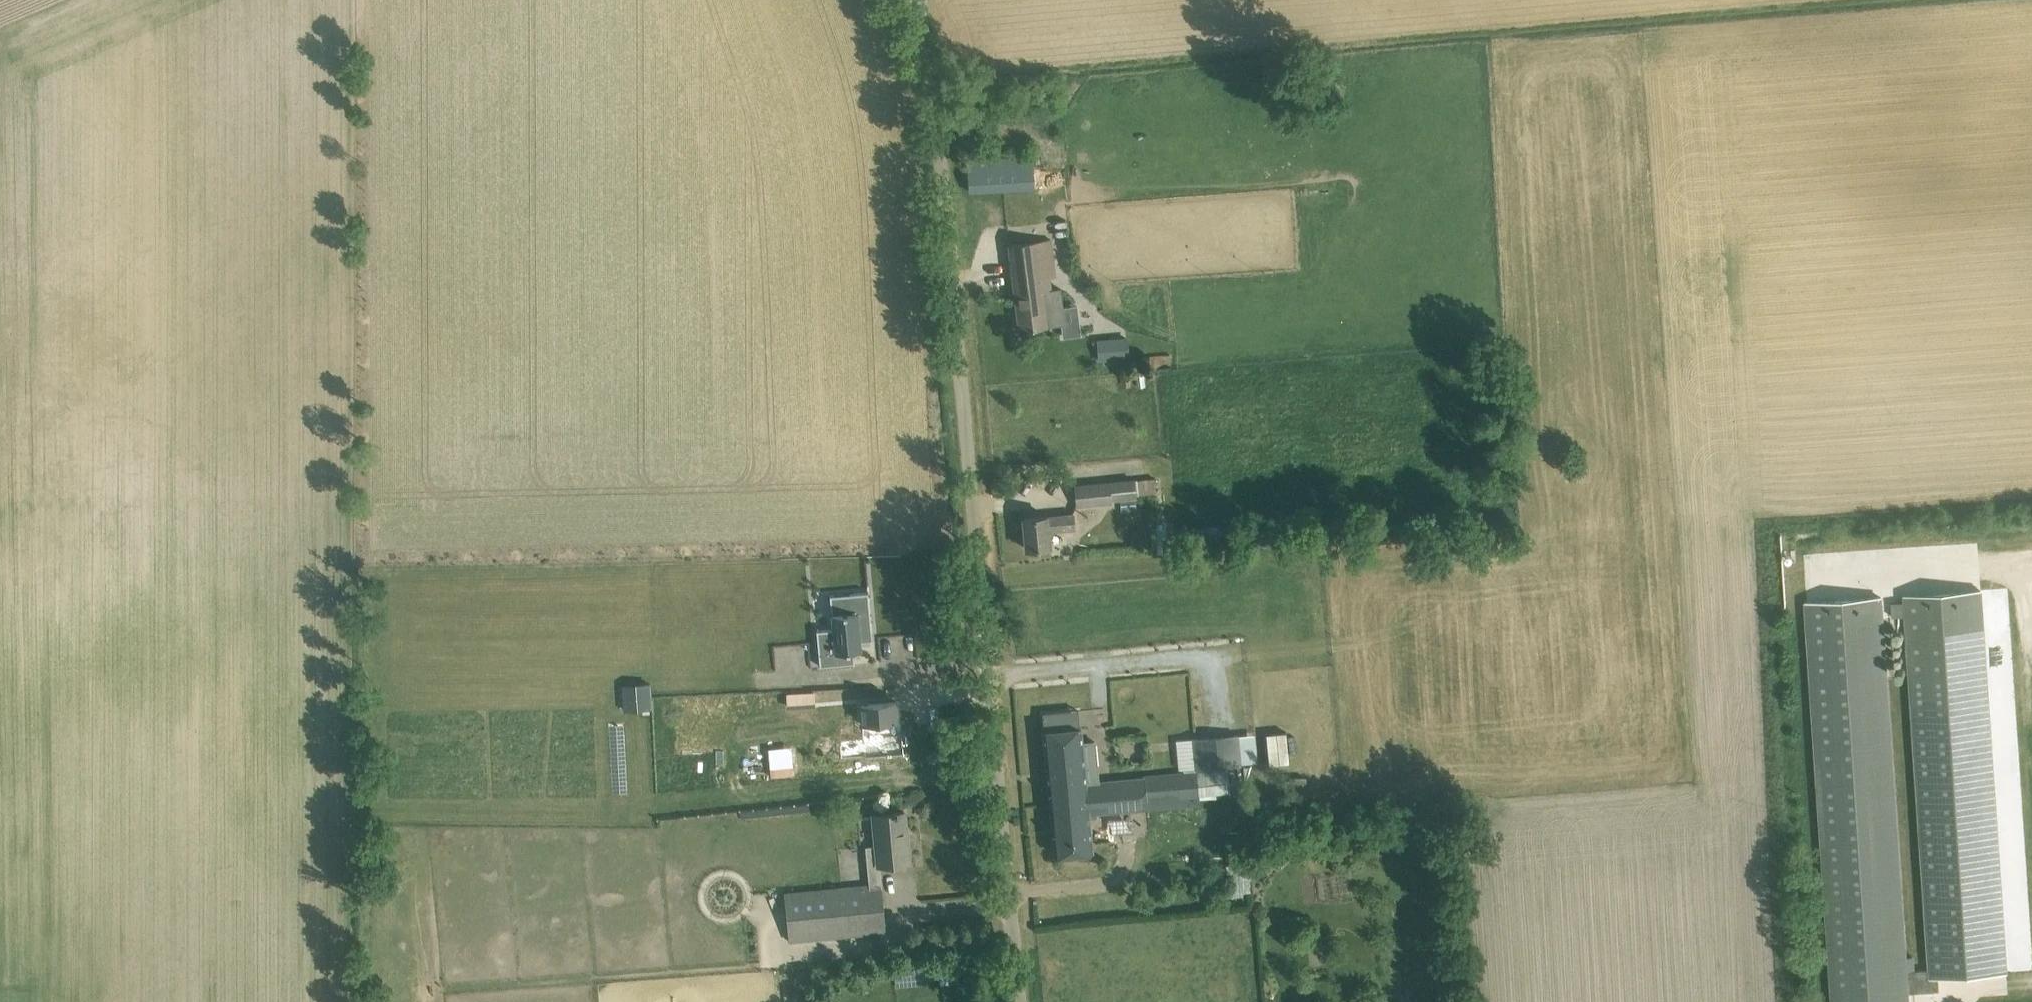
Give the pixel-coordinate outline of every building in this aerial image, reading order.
[(967,161),(969,192),(1033,186),(1030,156),(967,161)] [(1051,239),(1009,244),(1020,330),(1047,326),(1062,324),(1063,336),(1080,334),(1077,306),(1063,308),(1061,288),(1051,290),(1050,277),(1055,277),(1051,239)] [(1097,335),(1098,357),(1129,355),(1128,333),(1097,335)] [(1110,480),(1075,483),(1077,506),(1112,503),(1112,500),(1110,480)] [(1136,499),(1121,500),(1121,511),(1136,510),(1136,499)] [(1050,546),(1049,532),(1075,529),(1074,516),(1051,518),(1051,516),(1024,518),(1026,548),(1050,546)] [(1904,601),(1892,602),(1893,617),(1906,616),(1929,969),(1908,971),(1909,992),(1940,990),(1939,976),(2008,972),(1983,588),(1904,594),(1904,601)] [(833,630),(817,631),(821,667),(851,664),(850,652),(863,652),(861,641),(873,641),(869,593),(830,596),(833,630)] [(1805,601),(1833,1001),(1910,1001),(1909,992),(1908,971),(1883,596),(1805,601)] [(863,737),(839,740),(841,758),(864,756),(864,758),(905,754),(902,720),(901,718),(898,719),(898,714),(897,714),(896,705),(897,705),(896,700),(867,703),(869,721),(861,722),(861,724),(862,724),(863,736),(862,736),(863,737)] [(1070,710),(1042,713),(1051,803),(1087,800),(1086,781),(1087,780),(1085,762),(1098,761),(1096,740),(1083,741),(1082,725),(1072,726),(1070,710)] [(1192,738),(1195,768),(1241,764),(1238,734),(1192,738)] [(1087,800),(1051,803),(1055,854),(1094,851),(1091,813),(1148,808),(1200,803),(1198,785),(1195,770),(1145,775),(1087,780),(1086,781),(1087,800)] [(866,846),(870,884),(785,892),(790,940),(885,931),(881,883),(879,883),(877,863),(910,860),(908,842),(906,842),(905,832),(907,832),(905,812),(898,813),(897,811),(894,811),(894,813),(873,815),(876,845),(866,846)]
